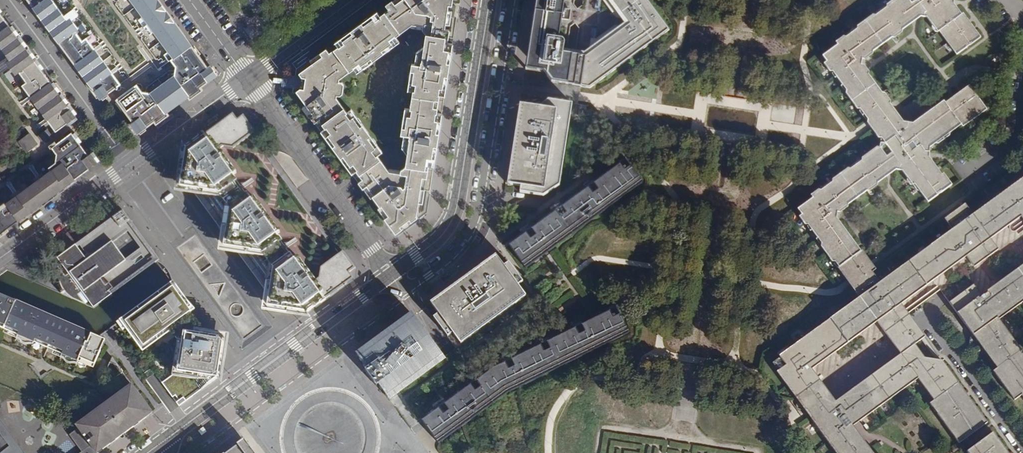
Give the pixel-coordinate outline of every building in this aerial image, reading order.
[(73,65),(98,99),(102,96),(117,117),(124,112),(138,132),(200,87),(187,69),(201,59),(158,0),(25,0),(73,65)] [(317,44),(307,51),(310,55),(297,64),(299,68),(292,67),(290,79),(297,80),(293,83),(303,97),(300,99),(323,131),(326,129),(334,138),(333,139),(331,141),(339,152),(342,150),(349,160),(346,162),(368,191),(369,190),(371,194),(373,192),(380,202),(378,203),(381,207),(380,208),(397,230),(405,223),(406,224),(411,220),(411,218),(419,212),(418,211),(420,198),(422,184),(426,185),(432,185),(437,151),(434,151),(436,139),(439,140),(441,125),(438,124),(440,114),(443,114),(444,106),(439,105),(442,87),(447,88),(448,79),(446,79),(448,68),(450,68),(451,63),(453,53),(450,52),(452,41),(454,42),(456,34),(450,33),(452,19),(447,18),(448,14),(450,0),(387,0),(380,5),(377,0),(371,4),(374,8),(363,16),(360,12),(349,21),(351,24),(342,31),(342,30),(339,27),(329,35),(331,39),(320,48),(317,44)] [(416,54),(423,55),(424,47),(430,48),(435,16),(432,16),(434,4),(431,4),(432,0),(419,2),(387,25),(389,28),(378,36),(379,37),(366,48),(363,44),(334,65),(339,71),(353,59),(356,64),(361,60),(368,56),(371,54),(371,52),(383,43),(389,41),(393,36),(400,31),(396,26),(411,15),(413,13),(425,15),(424,19),(428,24),(426,36),(417,42),(416,54)] [(543,5),(533,13),(527,49),(540,66),(543,64),(549,73),(547,75),(551,81),(559,82),(564,45),(563,41),(560,38),(559,37),(562,17),(568,18),(569,8),(563,7),(564,0),(539,0),(543,5)] [(539,0),(535,0),(533,13),(543,5),(539,0)] [(617,13),(620,11),(626,20),(631,20),(634,18),(638,23),(633,26),(631,23),(627,23),(617,30),(614,27),(593,43),(595,46),(584,54),(579,85),(590,86),(671,28),(650,0),(607,0),(617,13)] [(885,3),(885,7),(885,8),(875,15),(874,14),(871,13),(855,26),(854,28),(855,29),(845,37),(844,35),(842,35),(834,41),(836,43),(822,54),(826,60),(823,63),(828,69),(832,70),(833,69),(837,75),(836,76),(842,84),(843,83),(847,88),(846,89),(846,93),(857,108),(859,108),(861,107),(869,118),(885,106),(878,96),(882,93),(868,74),(864,77),(849,57),(863,58),(892,37),(889,34),(924,8),(923,16),(927,17),(938,31),(939,31),(942,29),(950,41),(959,52),(981,36),(976,29),(974,31),(966,21),(969,19),(964,12),(961,14),(958,16),(946,0),(889,0),(885,3)] [(958,16),(961,14),(954,4),(954,0),(946,0),(958,16)] [(371,4),(360,12),(363,16),(374,8),(371,4)] [(923,16),(924,8),(889,34),(892,37),(921,16),(923,16)] [(65,186),(62,182),(67,179),(70,183),(82,174),(58,142),(56,139),(48,145),(44,139),(70,119),(74,117),(0,16),(0,73),(59,164),(0,207),(0,235),(65,186)] [(976,29),(969,19),(966,21),(974,31),(976,29)] [(351,24),(349,21),(339,27),(342,30),(342,31),(351,24)] [(947,43),(950,41),(942,29),(939,31),(947,43)] [(329,35),(317,44),(320,48),(331,39),(329,35)] [(959,52),(950,41),(947,43),(956,54),(959,52)] [(543,70),(540,66),(527,49),(524,68),(543,70)] [(863,58),(849,57),(864,77),(868,74),(861,65),(863,58)] [(200,87),(214,78),(201,59),(187,69),(200,87)] [(543,64),(540,66),(543,70),(547,75),(549,73),(543,64)] [(284,78),(290,79),(292,67),(286,66),(284,78)] [(837,262),(841,266),(858,254),(832,219),(835,208),(845,200),(848,204),(867,190),(864,186),(900,160),(898,169),(902,170),(912,184),(913,183),(927,201),(952,184),(943,172),(942,173),(937,166),(933,169),(919,151),(929,152),(930,146),(960,124),(962,127),(987,109),(969,85),(962,90),(964,92),(954,100),(952,97),(944,103),(943,101),(935,107),(937,111),(906,133),(893,115),(873,130),(877,135),(880,136),(882,135),(886,141),(884,143),(886,145),(881,149),(880,148),(877,146),(863,156),(862,161),(863,162),(853,169),(852,168),(849,167),(833,179),(832,182),(834,184),(824,191),(822,189),(820,188),(811,195),(814,198),(798,209),(802,214),(799,217),(804,224),(808,225),(810,224),(814,229),(812,230),(818,238),(819,237),(823,242),(821,247),(832,262),(836,263),(837,262)] [(444,106),(447,88),(442,87),(439,105),(444,106)] [(346,106),(335,90),(330,94),(351,123),(354,120),(364,134),(363,135),(371,146),(368,147),(392,179),(401,181),(402,174),(411,175),(417,138),(410,137),(411,129),(405,128),(403,140),(409,148),(407,160),(402,165),(401,168),(392,166),(391,167),(388,164),(378,149),(382,146),(378,140),(377,136),(374,132),(370,129),(362,118),(360,112),(355,109),(351,102),(346,106)] [(964,92),(962,90),(952,97),(954,100),(964,92)] [(885,106),(889,103),(882,93),(878,96),(885,106)] [(571,102),(547,98),(538,103),(538,105),(519,102),(514,136),(517,136),(515,148),(512,148),(506,182),(520,184),(519,190),(533,192),(544,185),(553,128),(567,130),(571,102)] [(889,103),(885,106),(869,118),(866,120),(869,125),(873,130),(893,115),(896,113),(893,108),(889,103)] [(904,122),(896,113),(893,115),(906,133),(937,111),(935,107),(912,124),(904,122)] [(338,254),(337,252),(320,265),(318,276),(315,277),(308,282),(305,279),(308,277),(304,273),(302,275),(299,271),(305,266),(304,264),(298,255),(294,258),(292,255),(291,256),(285,249),(286,248),(284,245),(282,245),(277,238),(278,237),(276,234),(280,232),(273,223),(271,220),(265,225),(262,220),(265,219),(262,214),(259,216),(257,213),(263,208),(261,205),(254,196),(251,199),(248,196),(247,197),(241,189),(242,189),(239,185),(238,186),(233,179),(235,178),(233,175),(236,172),(230,164),(227,161),(221,165),(219,161),(221,159),(218,155),(216,157),(213,153),(219,149),(220,148),(223,146),(233,148),(256,131),(244,114),(238,118),(233,112),(185,148),(186,149),(182,173),(180,175),(279,308),(280,307),(305,310),(305,311),(310,307),(307,303),(313,299),(314,300),(315,302),(319,301),(320,297),(319,295),(318,295),(325,290),(328,294),(353,276),(349,270),(355,265),(343,250),(338,254)] [(567,130),(553,128),(544,185),(533,192),(542,194),(558,183),(567,130)] [(329,139),(331,141),(333,139),(334,138),(326,129),(323,131),(325,133),(324,134),(328,140),(329,139)] [(20,141),(29,152),(41,143),(32,131),(20,141)] [(58,142),(82,174),(90,168),(96,164),(88,153),(85,155),(69,133),(58,142)] [(231,162),(220,148),(219,149),(213,153),(216,157),(218,155),(221,159),(219,161),(221,165),(227,161),(230,164),(231,162)] [(345,160),(346,162),(349,160),(342,150),(339,152),(341,154),(340,155),(344,161),(345,160)] [(929,152),(919,151),(933,169),(937,166),(929,156),(929,152)] [(630,164),(626,157),(619,162),(624,168),(630,164)] [(898,169),(900,160),(864,186),(867,190),(896,168),(898,169)] [(624,168),(619,162),(593,181),(597,188),(592,192),(588,185),(560,205),(565,211),(561,214),(556,208),(530,227),(535,234),(530,237),(525,231),(508,244),(524,266),(548,249),(643,181),(630,164),(624,168)] [(240,185),(235,178),(233,179),(238,186),(239,185),(242,189),(241,189),(247,197),(248,196),(240,185)] [(900,303),(966,256),(1000,230),(1021,216),(1022,214),(1022,178),(969,217),(961,207),(944,219),(952,230),(879,282),(875,285),(868,275),(853,286),(861,296),(858,298),(860,300),(845,311),(844,308),(839,312),(841,315),(833,320),(814,334),(796,347),(780,358),(774,363),(779,370),(790,384),(798,396),(820,380),(811,368),(876,322),(900,303)] [(597,188),(593,181),(588,185),(592,192),(597,188)] [(845,200),(835,208),(838,211),(848,204),(845,200)] [(262,204),(261,205),(263,208),(257,213),(259,216),(262,214),(265,219),(262,220),(265,225),(271,220),(273,223),(275,221),(262,204)] [(565,211),(560,205),(556,208),(561,214),(565,211)] [(94,307),(109,296),(159,259),(151,248),(126,266),(123,262),(127,260),(113,241),(109,244),(106,240),(127,225),(127,221),(126,217),(126,214),(122,210),(78,242),(90,258),(88,259),(76,243),(57,257),(66,270),(63,272),(61,269),(58,267),(61,293),(79,301),(82,298),(79,294),(85,290),(88,294),(85,296),(94,307)] [(1000,230),(1008,241),(973,266),(966,256),(900,303),(907,312),(939,288),(949,301),(973,283),(981,294),(988,289),(1022,263),(1022,219),(1021,216),(1000,230)] [(836,217),(832,219),(858,254),(861,251),(836,217)] [(535,234),(530,227),(525,231),(530,237),(535,234)] [(1008,241),(1000,230),(966,256),(973,266),(1008,241)] [(291,256),(292,255),(286,247),(278,237),(277,238),(282,245),(284,245),(286,248),(285,249),(291,256)] [(858,254),(841,266),(840,267),(848,278),(870,262),(862,250),(861,251),(858,254)] [(502,264),(494,253),(466,273),(468,276),(458,283),(457,280),(428,301),(437,312),(432,316),(446,335),(451,332),(459,342),(524,294),(516,284),(522,280),(507,260),(502,264)] [(868,275),(872,271),(875,269),(870,262),(848,278),(845,280),(850,287),(853,286),(868,275)] [(305,263),(304,264),(305,266),(299,271),(302,275),(304,273),(308,277),(305,279),(308,282),(315,277),(313,274),(305,263)] [(988,289),(1006,315),(1022,302),(1022,263),(988,289)] [(845,280),(848,278),(840,267),(837,269),(845,280)] [(879,282),(872,271),(868,275),(875,285),(879,282)] [(468,276),(466,273),(457,280),(458,283),(468,276)] [(949,301),(998,368),(1018,353),(993,320),(998,316),(981,294),(973,283),(949,301)] [(172,284),(135,311),(133,313),(120,322),(130,336),(133,334),(145,350),(167,334),(168,335),(173,331),(183,345),(175,373),(171,376),(173,378),(163,386),(179,407),(219,378),(225,336),(206,334),(189,310),(193,308),(179,290),(177,292),(172,284)] [(861,296),(853,286),(850,287),(858,298),(861,296)] [(981,294),(998,316),(1000,319),(1006,315),(988,289),(981,294)] [(320,297),(319,301),(320,300),(328,294),(325,290),(318,295),(319,295),(320,297)] [(99,337),(25,305),(0,295),(0,301),(43,318),(102,344),(104,339),(99,337)] [(860,300),(858,298),(844,308),(845,311),(860,300)] [(317,302),(319,301),(315,302),(314,300),(313,299),(307,303),(310,307),(317,302)] [(102,344),(43,318),(0,301),(0,327),(16,334),(15,336),(32,343),(33,341),(60,353),(59,355),(76,362),(77,360),(92,366),(102,344)] [(907,312),(900,303),(876,322),(900,354),(914,343),(925,336),(907,312)] [(619,312),(616,305),(613,306),(608,309),(612,316),(619,312)] [(612,316),(608,309),(580,323),(584,330),(578,333),(574,325),(545,340),(548,347),(542,350),(539,343),(509,357),(513,365),(507,367),(504,360),(492,366),(474,379),(479,385),(474,388),(469,382),(442,402),(446,409),(442,412),(437,406),(419,418),(436,441),(506,390),(628,331),(619,312),(612,316)] [(839,312),(831,318),(833,320),(841,315),(839,312)] [(443,355),(412,313),(356,354),(387,397),(443,355)] [(1022,350),(1000,319),(998,316),(993,320),(1018,353),(1022,350)] [(814,334),(833,320),(831,318),(812,332),(814,334)] [(584,330),(580,323),(574,325),(578,333),(584,330)] [(794,345),(796,347),(814,334),(812,332),(794,345)] [(548,347),(545,340),(539,343),(542,350),(548,347)] [(180,341),(171,376),(175,373),(183,345),(180,341)] [(930,404),(959,383),(955,378),(952,381),(937,361),(931,366),(927,360),(923,363),(917,354),(920,351),(914,343),(900,354),(842,396),(860,421),(919,376),(936,398),(929,402),(930,404)] [(780,358),(796,347),(794,345),(779,356),(780,358)] [(1018,353),(998,368),(994,371),(1015,400),(1022,395),(1022,351),(1022,350),(1018,353)] [(923,363),(927,360),(923,356),(920,351),(917,354),(923,363)] [(937,361),(940,358),(923,356),(927,360),(931,366),(937,361)] [(955,378),(940,358),(937,361),(952,381),(955,378)] [(786,387),(790,384),(779,370),(776,373),(786,387)] [(173,378),(171,376),(162,383),(163,386),(173,378)] [(479,385),(474,379),(469,382),(474,388),(479,385)] [(820,380),(798,396),(795,398),(810,419),(813,417),(835,401),(820,380)] [(959,383),(930,404),(959,442),(987,422),(978,410),(976,412),(971,404),(967,407),(960,397),(966,392),(959,383)] [(786,387),(795,398),(798,396),(790,384),(786,387)] [(150,409),(133,385),(122,393),(115,398),(92,416),(88,419),(77,426),(94,450),(112,436),(115,439),(118,437),(115,434),(122,429),(125,432),(133,425),(131,422),(150,409)] [(973,402),(966,392),(960,397),(967,407),(971,404),(973,402)] [(842,396),(835,401),(852,424),(853,425),(860,421),(842,396)] [(871,449),(867,452),(848,427),(852,424),(835,401),(813,417),(821,429),(818,431),(827,442),(830,440),(835,448),(832,450),(835,452),(838,451),(839,452),(874,452),(871,449)] [(446,409),(442,402),(437,406),(442,412),(446,409)] [(821,429),(813,417),(810,419),(818,431),(821,429)] [(0,418),(0,452),(25,452),(0,418)] [(871,449),(853,425),(852,424),(848,427),(867,452),(871,449)] [(94,450),(77,426),(68,433),(80,451),(77,452),(96,452),(94,450)] [(118,437),(125,432),(122,429),(115,434),(118,437)] [(993,432),(966,451),(968,452),(1008,452),(993,432)] [(835,448),(830,440),(827,442),(832,450),(835,448)] [(234,442),(219,452),(242,452),(234,442)]
